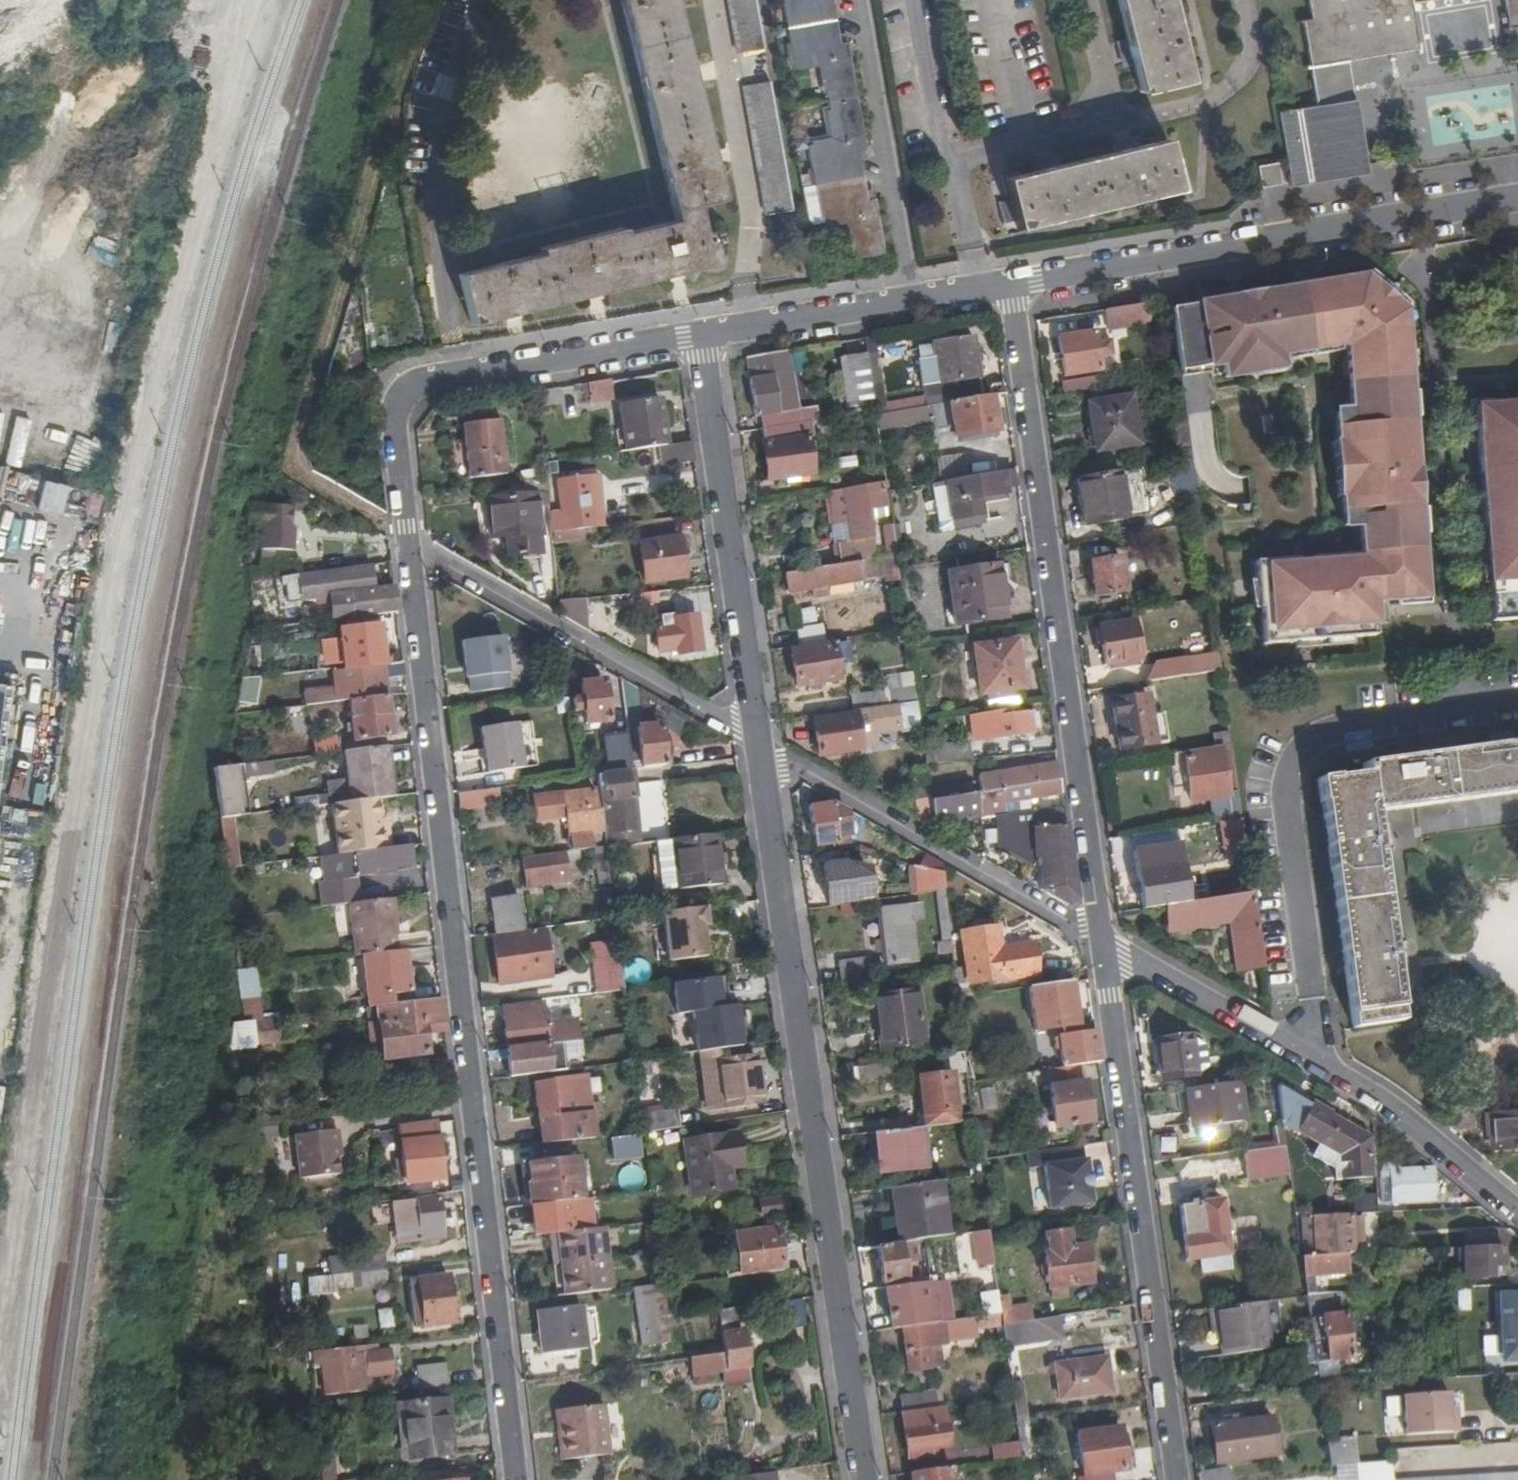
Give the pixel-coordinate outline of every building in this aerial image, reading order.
[(674,220),(622,233),(621,228),(539,248),(540,254),(458,275),(471,324),(579,295),(716,261),(708,231),(701,232),(693,205),(721,198),(673,0),(620,0),(674,220)] [(738,52),(764,48),(756,0),(729,0),(738,52)] [(794,67),(821,62),(834,140),(808,145),(821,222),(848,217),(855,258),(883,253),(874,199),(868,200),(859,151),(865,149),(847,44),(840,45),(832,0),(783,0),(794,67)] [(1169,0),(1117,0),(1139,92),(1188,80),(1169,0)] [(1310,20),(1301,21),(1302,25),(1411,7),(1410,0),(1409,0),(1307,0),(1310,20)] [(1510,45),(1517,44),(1517,37),(1516,27),(1517,27),(1517,0),(1503,0),(1510,45)] [(1411,7),(1302,25),(1310,67),(1346,61),(1417,48),(1411,7)] [(1310,67),(1314,91),(1351,86),(1346,61),(1310,67)] [(770,81),(743,86),(766,214),(793,210),(770,81)] [(1317,106),(1277,113),(1286,162),(1290,187),(1351,176),(1350,167),(1366,164),(1351,86),(1314,91),(1317,106)] [(1016,228),(1178,189),(1166,140),(1004,178),(1010,204),(999,207),(1003,225),(1014,222),(1016,228)] [(1282,184),(1279,163),(1258,165),(1261,186),(1282,184)] [(1350,167),(1351,176),(1368,173),(1366,164),(1350,167)] [(1373,277),(1404,302),(1408,297),(1377,272),(1373,277)] [(1181,373),(1210,367),(1224,365),(1226,379),(1255,374),(1256,374),(1255,372),(1283,366),(1280,356),(1284,355),(1310,350),(1315,349),(1341,345),(1344,344),(1347,349),(1351,413),(1335,414),(1338,443),(1338,444),(1340,443),(1344,496),(1341,496),(1341,498),(1343,528),(1359,527),(1361,552),(1362,559),(1312,563),(1296,564),(1295,559),(1254,563),(1255,580),(1257,609),(1259,609),(1263,644),(1295,642),(1353,637),(1376,635),(1375,622),(1389,621),(1387,599),(1400,598),(1424,597),(1422,564),(1424,564),(1422,534),(1420,508),(1414,417),(1412,391),(1410,364),(1409,341),(1406,304),(1404,302),(1373,277),(1371,276),(1267,294),(1242,298),(1173,310),(1181,373)] [(1142,305),(1106,311),(1108,326),(1144,320),(1142,305)] [(1065,376),(1101,372),(1100,359),(1112,356),(1109,342),(1097,344),(1096,332),(1058,338),(1065,376)] [(879,355),(876,335),(866,338),(868,354),(868,356),(879,355)] [(949,402),(982,397),(971,339),(931,345),(934,360),(926,361),(915,363),(919,388),(921,388),(924,406),(949,402)] [(934,360),(931,345),(924,346),(926,361),(934,360)] [(1341,345),(1315,349),(1316,356),(1343,351),(1341,345)] [(789,350),(746,357),(755,415),(798,408),(789,350)] [(1312,356),(1310,350),(1284,355),(1286,361),(1312,356)] [(868,356),(868,354),(841,359),(847,394),(873,390),(868,356)] [(873,390),(875,410),(876,413),(887,412),(879,355),(868,356),(873,390)] [(1256,374),(1255,374),(1255,378),(1284,372),(1283,366),(1255,372),(1256,374)] [(1182,377),(1182,379),(1212,374),(1210,367),(1181,373),(1182,377)] [(610,382),(609,379),(574,386),(575,392),(586,391),(588,403),(657,392),(654,374),(610,382)] [(559,414),(556,389),(537,392),(538,399),(543,398),(546,417),(559,414)] [(847,394),(850,414),(875,410),(873,390),(847,394)] [(1412,391),(1414,417),(1420,417),(1418,390),(1412,391)] [(991,411),(989,396),(982,397),(949,402),(953,440),(995,434),(994,427),(1002,426),(1000,411),(991,411)] [(1138,444),(1131,397),(1089,404),(1096,451),(1138,444)] [(657,447),(666,446),(658,400),(619,406),(623,431),(614,433),(618,453),(657,447)] [(1474,407),(1479,475),(1485,474),(1486,492),(1480,492),(1484,551),(1490,551),(1491,563),(1485,564),(1489,621),(1517,619),(1517,405),(1474,407)] [(1274,434),(1272,416),(1263,417),(1265,435),(1274,434)] [(505,473),(498,420),(462,423),(468,477),(505,473)] [(809,420),(762,428),(765,443),(762,444),(768,479),(814,472),(808,435),(811,434),(809,420)] [(1181,450),(1179,440),(1165,442),(1166,452),(1181,450)] [(1338,444),(1338,443),(1332,443),(1336,498),(1341,498),(1341,496),(1344,496),(1340,443),(1338,444)] [(322,461),(307,460),(311,468),(322,475),(322,461)] [(1013,487),(1010,471),(943,482),(950,526),(978,522),(975,498),(1004,494),(1003,489),(1013,487)] [(1086,526),(1148,516),(1142,472),(1077,482),(1086,526)] [(301,487),(276,473),(273,496),(270,496),(246,496),(249,528),(261,528),(263,554),(293,550),(291,490),(300,491),(301,487)] [(34,506),(58,514),(68,487),(44,478),(34,506)] [(562,514),(549,515),(551,534),(581,530),(595,529),(587,478),(558,482),(562,514)] [(950,526),(943,482),(928,484),(936,528),(950,526)] [(837,544),(840,564),(859,561),(873,559),(878,558),(871,518),(875,518),(873,510),(884,508),(881,483),(845,489),(850,522),(853,541),(837,544)] [(845,489),(833,491),(837,523),(850,522),(845,489)] [(540,550),(535,494),(488,500),(492,537),(505,535),(507,554),(540,550)] [(1420,508),(1422,534),(1429,534),(1427,507),(1420,508)] [(888,556),(896,555),(891,525),(883,526),(888,556)] [(551,534),(552,546),(583,542),(581,530),(551,534)] [(686,552),(684,537),(640,545),(646,584),(684,578),(680,554),(686,552)] [(293,550),(263,554),(264,569),(275,567),(274,564),(293,562),(293,550)] [(1362,559),(1361,552),(1311,556),(1312,563),(1362,559)] [(899,581),(898,569),(896,555),(888,556),(883,557),(887,582),(899,581)] [(859,561),(862,581),(876,579),(873,559),(859,561)] [(298,561),(293,562),(274,564),(275,567),(275,577),(299,574),(298,561)] [(840,564),(785,573),(788,594),(809,590),(811,599),(826,597),(825,588),(862,581),(859,561),(840,564)] [(1120,561),(1091,565),(1094,599),(1125,594),(1120,561)] [(957,626),(1007,618),(998,566),(950,574),(957,626)] [(264,569),(251,570),(252,581),(275,577),(275,567),(264,569)] [(397,614),(394,587),(374,589),(371,569),(299,578),(301,598),(350,592),(350,597),(346,598),(347,603),(351,602),(353,619),(397,614)] [(1257,609),(1255,580),(1249,581),(1252,610),(1257,609)] [(557,603),(558,616),(574,624),(571,602),(557,603)] [(694,617),(674,619),(673,616),(660,618),(661,628),(655,629),(658,652),(677,650),(678,655),(700,652),(694,617)] [(1139,661),(1133,623),(1099,628),(1104,665),(1139,661)] [(400,638),(398,625),(379,628),(378,626),(339,631),(341,642),(324,644),(325,658),(334,657),(335,664),(343,663),(344,672),(384,667),(381,640),(400,638)] [(797,630),(799,647),(826,642),(823,626),(797,630)] [(898,643),(907,641),(906,630),(896,631),(898,643)] [(1353,637),(1295,642),(1295,648),(1354,643),(1353,637)] [(466,643),(472,691),(512,686),(511,680),(504,680),(500,640),(466,643)] [(1021,690),(1014,643),(973,649),(979,695),(1021,690)] [(846,644),(833,646),(837,667),(849,666),(846,644)] [(837,667),(833,646),(791,652),(796,686),(839,680),(837,667)] [(1190,677),(1221,672),(1218,653),(1187,658),(1190,677)] [(403,664),(384,667),(385,679),(404,676),(403,664)] [(384,667),(344,672),(348,702),(350,702),(387,697),(385,679),(384,667)] [(348,702),(344,672),(334,673),(336,690),(338,703),(348,702)] [(607,726),(603,685),(580,688),(585,729),(607,726)] [(917,704),(914,688),(888,692),(890,707),(896,707),(917,704)] [(338,703),(336,690),(305,693),(307,701),(301,702),(302,708),(338,703)] [(392,737),(387,697),(350,702),(352,726),(353,734),(354,741),(392,737)] [(1153,747),(1147,699),(1110,704),(1117,752),(1153,747)] [(932,702),(917,704),(920,725),(935,722),(932,702)] [(896,707),(899,731),(900,737),(921,734),(920,725),(917,704),(896,707)] [(890,707),(851,713),(852,717),(814,723),(819,757),(861,752),(861,747),(873,745),(871,735),(899,731),(896,707),(890,707)] [(302,708),(284,710),(285,716),(290,715),(291,722),(303,721),(302,708)] [(1017,716),(1016,709),(969,717),(974,744),(1033,735),(1033,731),(1037,731),(1035,717),(1030,717),(1029,714),(1017,716)] [(517,724),(482,728),(486,774),(522,770),(517,724)] [(346,735),(353,734),(352,726),(345,727),(346,735)] [(641,772),(664,769),(660,728),(637,731),(641,772)] [(313,742),(315,756),(340,753),(338,739),(313,742)] [(633,773),(627,739),(603,742),(606,776),(633,773)] [(1353,1025),(1402,1019),(1376,811),(1517,792),(1517,742),(1356,765),(1358,775),(1330,779),(1330,776),(1316,778),(1320,800),(1322,801),(1353,1025)] [(926,766),(971,761),(969,746),(923,751),(926,766)] [(392,797),(386,747),(345,752),(349,775),(352,802),(384,798),(392,797)] [(1225,767),(1222,747),(1185,753),(1192,803),(1211,801),(1215,824),(1226,822),(1241,819),(1238,797),(1230,798),(1227,773),(1230,772),(1229,767),(1225,767)] [(272,762),(224,768),(214,770),(220,819),(233,818),(239,817),(234,780),(274,776),(272,762)] [(1059,781),(1056,765),(985,777),(986,793),(1059,781)] [(910,772),(914,801),(928,799),(923,770),(910,772)] [(937,771),(926,772),(928,787),(939,785),(937,771)] [(596,778),(605,849),(635,845),(630,803),(637,802),(633,773),(606,776),(596,778)] [(342,804),(352,802),(349,775),(330,777),(334,804),(342,804)] [(1059,781),(986,793),(975,795),(978,817),(978,819),(988,817),(1003,815),(1001,804),(1027,800),(1060,794),(1059,781)] [(496,790),(484,792),(485,807),(493,806),(492,797),(497,796),(496,790)] [(484,792),(457,795),(459,811),(485,807),(484,792)] [(566,818),(569,854),(578,853),(591,851),(589,835),(601,834),(598,814),(596,814),(593,792),(563,796),(566,818)] [(978,817),(975,795),(931,803),(933,820),(933,823),(978,817)] [(563,796),(540,799),(542,820),(566,818),(563,796)] [(342,804),(334,804),(341,855),(391,849),(384,798),(352,802),(342,804)] [(540,799),(531,800),(534,821),(542,820),(540,799)] [(914,801),(918,822),(933,820),(931,803),(930,800),(928,799),(914,801)] [(1029,812),(1027,800),(1001,804),(1003,815),(1029,812)] [(815,847),(836,844),(835,838),(841,837),(840,828),(849,826),(846,811),(831,802),(808,806),(815,847)] [(1076,897),(1063,808),(1029,812),(1003,815),(988,817),(991,845),(1029,868),(1036,867),(1039,889),(1067,906),(1076,897)] [(233,818),(220,819),(223,856),(236,854),(233,818)] [(1241,819),(1226,822),(1229,846),(1244,845),(1241,819)] [(689,838),(706,836),(705,830),(688,833),(689,838)] [(724,884),(716,835),(706,836),(689,838),(672,840),(679,890),(724,884)] [(665,891),(679,890),(672,840),(657,842),(665,891)] [(415,865),(412,846),(391,849),(341,855),(324,857),(327,881),(322,882),(325,908),(350,905),(355,904),(352,879),(360,878),(360,876),(374,874),(375,876),(398,873),(397,868),(415,865)] [(608,887),(603,850),(593,851),(599,888),(608,887)] [(569,854),(565,854),(565,857),(566,868),(579,866),(578,853),(569,854)] [(1137,873),(1142,910),(1165,907),(1186,904),(1177,854),(1146,858),(1148,871),(1137,873)] [(942,873),(942,864),(925,855),(918,868),(928,870),(942,873)] [(566,868),(565,857),(523,861),(526,890),(568,885),(566,868)] [(836,885),(839,904),(862,901),(855,861),(846,862),(845,857),(816,861),(817,868),(821,888),(836,885)] [(813,888),(821,888),(817,868),(811,869),(813,888)] [(944,889),(942,873),(928,870),(931,891),(944,889)] [(1251,889),(1249,880),(1238,881),(1240,890),(1251,889)] [(1235,971),(1261,968),(1251,894),(1186,904),(1165,907),(1168,932),(1227,925),(1235,971)] [(390,899),(355,904),(350,905),(356,955),(362,954),(395,950),(393,936),(390,899)] [(399,935),(395,899),(390,899),(393,936),(399,935)] [(492,903),(496,936),(521,933),(520,925),(521,925),(518,899),(492,903)] [(908,905),(878,910),(881,928),(891,927),(896,963),(915,960),(908,905)] [(705,910),(662,916),(669,963),(706,959),(702,929),(706,928),(705,910)] [(997,950),(994,929),(961,933),(968,984),(1036,975),(1031,946),(997,950)] [(548,980),(543,931),(521,933),(496,936),(492,937),(496,976),(522,974),(523,982),(548,980)] [(623,992),(617,942),(589,945),(595,996),(623,992)] [(939,957),(951,955),(950,942),(937,944),(939,957)] [(410,991),(405,949),(395,950),(362,954),(368,1008),(388,1006),(387,994),(410,991)] [(835,965),(838,986),(871,982),(869,961),(835,965)] [(1077,1025),(1070,983),(1029,990),(1036,1032),(1077,1025)] [(914,991),(875,996),(883,1049),(922,1043),(914,991)] [(444,1020),(441,999),(388,1006),(368,1008),(366,1008),(370,1039),(380,1038),(383,1059),(427,1053),(424,1032),(423,1023),(444,1020)] [(544,1024),(541,1002),(502,1006),(507,1050),(560,1044),(577,1041),(574,1020),(544,1024)] [(273,1019),(250,1022),(253,1044),(276,1041),(273,1019)] [(445,1029),(444,1020),(423,1023),(424,1032),(445,1029)] [(1098,1062),(1093,1034),(1053,1040),(1055,1052),(1061,1051),(1063,1067),(1080,1065),(1098,1062)] [(1195,1074),(1190,1036),(1157,1040),(1162,1078),(1195,1074)] [(510,1078),(563,1072),(560,1044),(507,1050),(510,1078)] [(966,1074),(963,1052),(935,1056),(938,1072),(958,1069),(959,1075),(966,1074)] [(761,1102),(753,1057),(717,1062),(725,1108),(761,1102)] [(646,1061),(632,1063),(634,1079),(649,1077),(646,1061)] [(897,1061),(855,1067),(857,1080),(898,1074),(897,1061)] [(1089,1122),(1080,1065),(1063,1067),(1046,1070),(1054,1129),(1089,1122)] [(922,1127),(973,1121),(972,1110),(955,1112),(950,1074),(916,1078),(922,1127)] [(536,1085),(543,1144),(595,1138),(588,1078),(536,1085)] [(983,1079),(968,1081),(969,1092),(985,1090),(983,1079)] [(1241,1123),(1235,1082),(1187,1088),(1193,1130),(1221,1126),(1241,1123)] [(1366,1136),(1278,1086),(1283,1120),(1320,1142),(1311,1156),(1332,1169),(1333,1180),(1369,1177),(1366,1136)] [(674,1112),(639,1117),(642,1133),(677,1128),(674,1112)] [(1493,1113),(1488,1118),(1490,1138),(1496,1138),(1496,1150),(1517,1149),(1517,1112),(1493,1113)] [(607,1123),(608,1136),(637,1133),(636,1120),(607,1123)] [(419,1160),(420,1167),(422,1180),(442,1178),(435,1122),(399,1126),(404,1162),(419,1160)] [(1221,1126),(1193,1130),(1195,1139),(1222,1135),(1221,1126)] [(920,1127),(875,1133),(880,1172),(925,1167),(920,1127)] [(1269,1130),(1271,1145),(1285,1144),(1284,1128),(1269,1130)] [(339,1176),(337,1158),(336,1148),(340,1147),(338,1130),(294,1136),(299,1181),(339,1176)] [(641,1157),(638,1135),(608,1139),(611,1161),(641,1157)] [(733,1191),(730,1169),(729,1158),(740,1157),(737,1135),(685,1143),(692,1196),(733,1191)] [(264,1138),(253,1139),(254,1152),(265,1151),(264,1138)] [(279,1160),(294,1158),(292,1140),(276,1142),(279,1160)] [(1083,1159),(1081,1144),(1026,1153),(1029,1169),(1044,1167),(1051,1209),(1092,1203),(1089,1186),(1087,1172),(1085,1159),(1083,1159)] [(1271,1145),(1241,1149),(1245,1179),(1290,1172),(1285,1144),(1271,1145)] [(527,1179),(534,1238),(548,1237),(557,1236),(568,1234),(564,1202),(581,1199),(579,1176),(584,1172),(582,1161),(577,1159),(576,1157),(520,1164),(522,1180),(527,1179)] [(729,1158),(730,1169),(742,1167),(740,1157),(729,1158)] [(404,1169),(420,1167),(419,1160),(404,1162),(404,1169)] [(587,1160),(582,1161),(584,1172),(579,1176),(581,1199),(593,1198),(587,1160)] [(1390,1179),(1392,1204),(1424,1203),(1425,1201),(1434,1200),(1433,1172),(1423,1172),(1423,1170),(1398,1171),(1398,1166),(1381,1167),(1381,1179),(1390,1179)] [(641,1169),(620,1169),(619,1187),(640,1187),(641,1169)] [(1381,1179),(1382,1205),(1392,1204),(1390,1179),(1381,1179)] [(938,1181),(891,1188),(900,1244),(909,1243),(924,1240),(946,1237),(938,1181)] [(394,1203),(398,1236),(407,1235),(407,1241),(422,1240),(421,1228),(441,1227),(438,1198),(394,1203)] [(759,1201),(761,1218),(785,1215),(783,1199),(759,1201)] [(1197,1258),(1199,1270),(1227,1266),(1217,1200),(1179,1205),(1184,1259),(1197,1258)] [(1302,1255),(1312,1255),(1312,1218),(1302,1218),(1302,1255)] [(1315,1220),(1317,1256),(1347,1254),(1355,1254),(1353,1218),(1315,1220)] [(783,1270),(777,1229),(735,1235),(741,1276),(783,1270)] [(1510,1230),(1480,1232),(1481,1247),(1501,1246),(1517,1245),(1517,1237),(1510,1230)] [(568,1234),(557,1236),(560,1265),(564,1295),(603,1290),(596,1231),(568,1234)] [(992,1253),(989,1231),(974,1233),(976,1246),(979,1267),(987,1267),(993,1266),(992,1253)] [(1070,1246),(1067,1231),(1043,1235),(1044,1249),(1040,1250),(1046,1286),(1061,1284),(1090,1281),(1084,1244),(1070,1246)] [(1481,1247),(1480,1232),(1464,1233),(1466,1248),(1481,1247)] [(548,1237),(552,1266),(560,1265),(557,1236),(548,1237)] [(900,1244),(877,1247),(882,1284),(907,1281),(905,1264),(912,1263),(909,1243),(900,1244)] [(1481,1247),(1466,1248),(1463,1249),(1464,1277),(1491,1277),(1491,1266),(1502,1265),(1501,1246),(1481,1247)] [(1317,1256),(1301,1257),(1304,1275),(1348,1273),(1347,1254),(1317,1256)] [(555,1297),(564,1295),(560,1265),(552,1266),(555,1297)] [(389,1282),(387,1268),(337,1274),(339,1289),(389,1282)] [(1446,1282),(1446,1273),(1437,1273),(1438,1282),(1446,1282)] [(451,1323),(446,1275),(418,1278),(424,1327),(451,1323)] [(945,1282),(930,1283),(935,1323),(950,1321),(945,1282)] [(666,1318),(662,1283),(630,1287),(638,1348),(657,1345),(654,1320),(666,1318)] [(930,1283),(884,1289),(890,1329),(902,1328),(935,1323),(930,1283)] [(1061,1284),(1046,1286),(1047,1299),(1062,1297),(1061,1284)] [(998,1298),(999,1310),(1025,1306),(1023,1293),(1020,1294),(998,1298)] [(1338,1293),(1307,1295),(1310,1319),(1324,1318),(1328,1348),(1321,1349),(1322,1355),(1328,1355),(1329,1362),(1348,1359),(1343,1316),(1340,1316),(1339,1302),(1338,1293)] [(1501,1296),(1504,1358),(1517,1358),(1517,1296),(1501,1296)] [(803,1299),(791,1301),(794,1325),(805,1323),(803,1299)] [(1220,1336),(1223,1355),(1271,1349),(1264,1302),(1208,1309),(1211,1327),(1218,1326),(1220,1336)] [(537,1354),(584,1348),(578,1303),(531,1309),(537,1354)] [(735,1309),(717,1311),(723,1357),(690,1361),(693,1378),(709,1376),(749,1370),(743,1333),(738,1334),(735,1309)] [(1002,1328),(1002,1323),(1000,1314),(994,1315),(950,1321),(935,1323),(902,1328),(908,1374),(930,1371),(927,1347),(947,1345),(946,1336),(1002,1328)] [(1052,1317),(1031,1320),(1033,1336),(1054,1334),(1052,1317)] [(1324,1318),(1310,1319),(1313,1343),(1315,1364),(1329,1362),(1328,1355),(1322,1355),(1321,1349),(1328,1348),(1324,1318)] [(1033,1336),(1031,1320),(1002,1323),(1002,1328),(1004,1340),(1033,1336)] [(348,1344),(345,1326),(313,1330),(315,1348),(348,1344)] [(1213,1337),(1220,1336),(1218,1326),(1211,1327),(1213,1337)] [(1498,1337),(1484,1337),(1485,1366),(1499,1365),(1498,1337)] [(362,1354),(361,1346),(351,1347),(351,1355),(362,1354)] [(351,1355),(351,1347),(319,1351),(321,1365),(338,1363),(341,1393),(370,1390),(366,1354),(362,1354),(351,1355)] [(1100,1381),(1106,1380),(1103,1360),(1070,1364),(1070,1366),(1055,1369),(1060,1400),(1102,1394),(1100,1381)] [(338,1363),(321,1365),(324,1395),(341,1393),(338,1363)] [(418,1390),(448,1387),(446,1373),(415,1377),(418,1390)] [(709,1376),(693,1378),(694,1388),(711,1386),(709,1376)] [(1108,1394),(1106,1380),(1100,1381),(1102,1394),(1108,1394)] [(899,1397),(901,1413),(903,1413),(932,1408),(930,1393),(899,1397)] [(1459,1432),(1458,1416),(1450,1416),(1450,1408),(1449,1393),(1404,1395),(1406,1435),(1459,1432)] [(449,1454),(442,1399),(400,1404),(407,1460),(449,1454)] [(602,1407),(560,1413),(564,1439),(558,1440),(561,1464),(610,1457),(602,1407)] [(932,1408),(903,1413),(909,1458),(931,1455),(930,1449),(948,1447),(943,1407),(932,1408)] [(1450,1416),(1458,1416),(1458,1408),(1450,1408),(1450,1416)] [(564,1439),(560,1413),(554,1414),(558,1440),(564,1439)] [(1030,1448),(1025,1416),(1016,1417),(1019,1443),(1020,1450),(1030,1448)] [(1229,1418),(1230,1424),(1211,1427),(1217,1466),(1274,1457),(1267,1419),(1239,1423),(1238,1417),(1229,1418)] [(1125,1471),(1118,1429),(1077,1434),(1083,1476),(1125,1471)] [(1355,1439),(1327,1441),(1330,1468),(1359,1466),(1355,1439)] [(992,1462),(1021,1458),(1020,1450),(1019,1443),(991,1446),(992,1462)] [(331,1450),(319,1451),(321,1479),(333,1479),(331,1450)] [(1391,1464),(1363,1466),(1365,1479),(1393,1479),(1391,1464)] [(950,1467),(910,1474),(911,1479),(952,1479),(950,1467)] [(1197,1479),(1231,1479),(1230,1472),(1197,1476),(1197,1479)]
